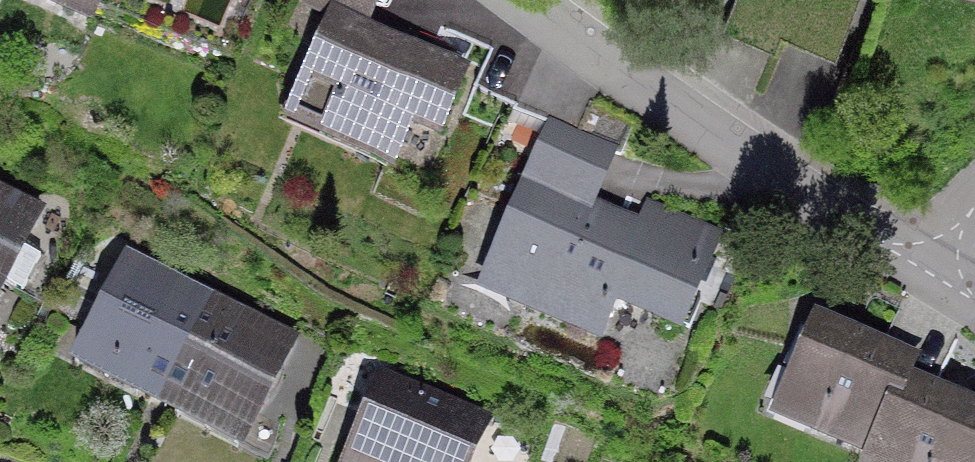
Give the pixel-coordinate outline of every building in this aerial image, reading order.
[(96,35),(110,0),(10,0),(96,35)] [(396,0),(325,0),(316,25),(340,34),(300,135),(413,179),(428,140),(462,153),(492,79),(382,35),(396,0)] [(635,163),(561,134),(494,302),(597,343),(611,309),(700,345),(740,246),(662,215),(654,234),(613,218),(635,163)] [(51,218),(0,192),(0,321),(51,218)] [(83,371),(157,408),(211,299),(137,262),(83,371)] [(310,348),(211,299),(157,408),(256,457),(310,348)] [(925,387),(933,369),(829,323),(783,425),(866,461),(892,461),(925,387)] [(393,382),(360,461),(490,461),(505,427),(393,382)] [(892,461),(974,461),(974,409),(925,387),(892,461)]
